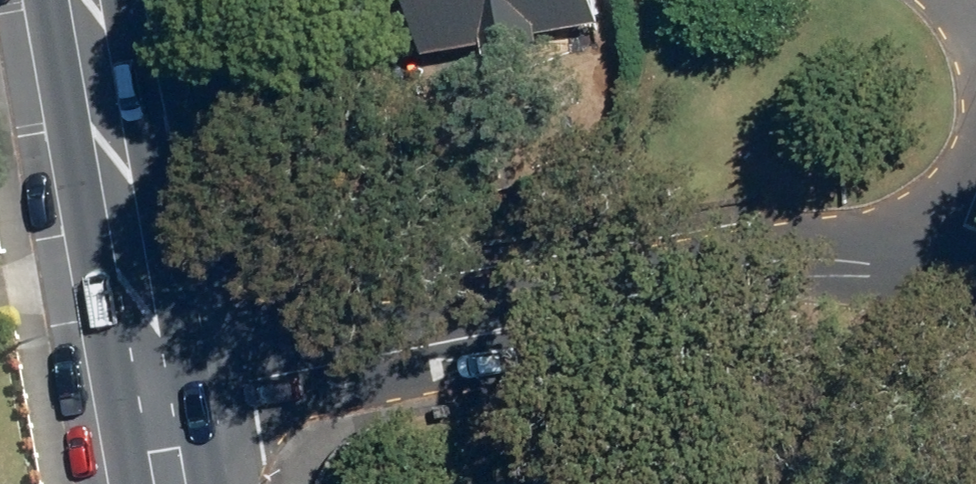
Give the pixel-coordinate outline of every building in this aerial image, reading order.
[(611,0),(427,0),(433,39),(494,29),(502,48),(559,38),(556,22),(614,13),(611,0)]
